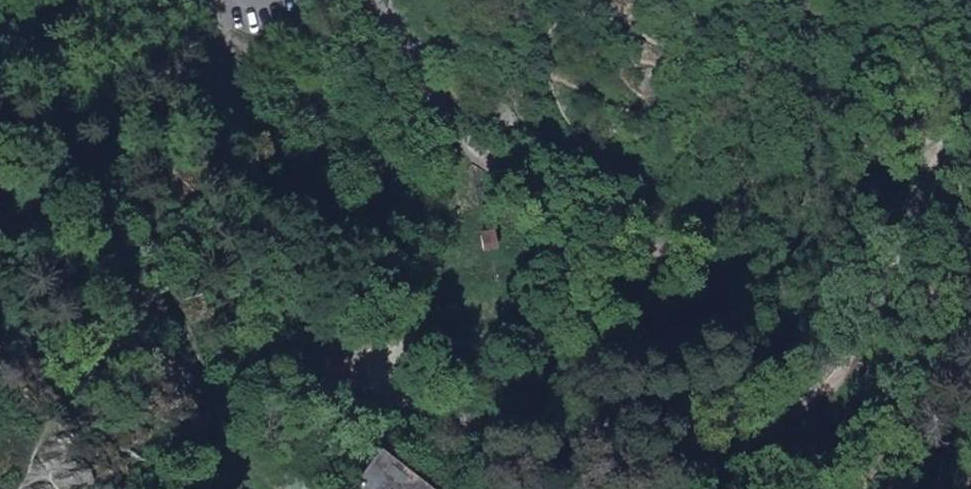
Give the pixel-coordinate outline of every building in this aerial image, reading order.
[(385,453),(358,487),(360,488),(432,488),(385,453)]
